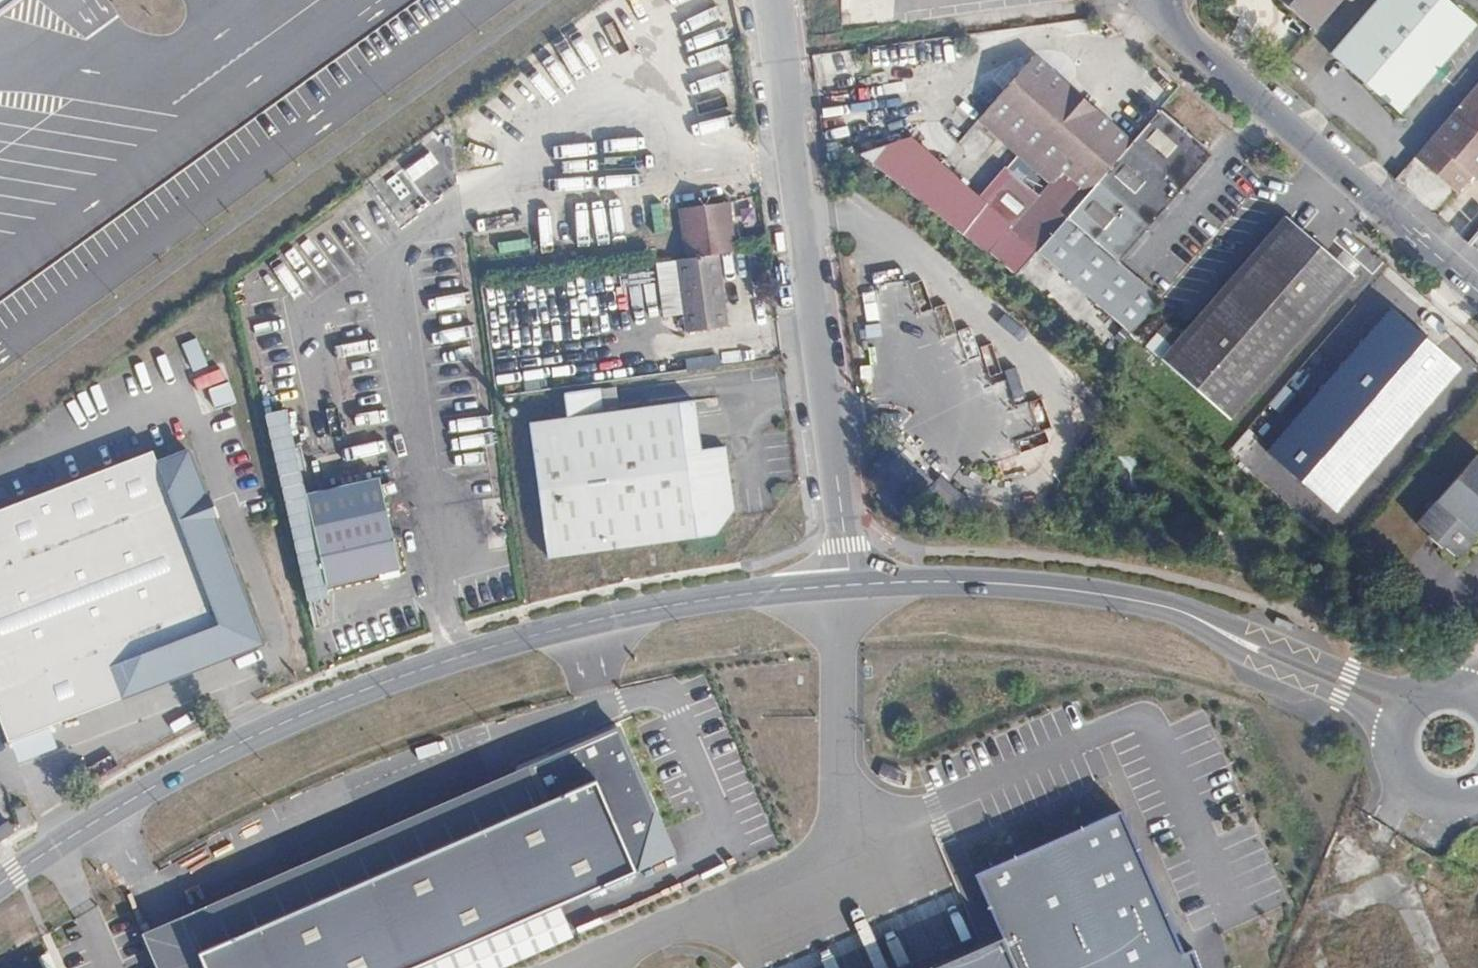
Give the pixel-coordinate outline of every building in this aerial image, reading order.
[(30,0),(0,0),(0,22),(30,0)] [(1317,32),(1345,0),(1280,0),(1317,32)] [(1477,27),(1446,0),(1382,0),(1334,54),(1400,114),(1430,79),(1441,88),(1455,71),(1446,64),(1477,27)] [(1022,227),(1050,250),(1174,109),(1166,102),(1138,136),(1041,50),(1000,100),(1075,164),(1022,227)] [(1420,156),(1461,192),(1476,175),(1477,177),(1477,91),(1420,156)] [(1174,109),(1050,250),(1139,326),(1168,293),(1127,255),(1218,147),(1174,109)] [(730,257),(744,255),(736,206),(688,214),(694,262),(730,257)] [(1296,215),(1191,332),(1171,357),(1238,416),(1362,274),(1296,215)] [(694,262),(688,263),(698,337),(738,332),(730,257),(694,262)] [(1342,506),(1465,364),(1398,307),(1274,449),(1342,506)] [(1171,357),(1191,332),(1178,321),(1156,343),(1171,357)] [(188,370),(202,367),(194,339),(181,342),(188,370)] [(205,408),(233,400),(223,367),(195,375),(205,408)] [(574,396),(576,417),(611,412),(608,390),(574,396)] [(611,412),(576,417),(538,422),(558,553),(720,527),(740,505),(734,445),(708,448),(700,398),(611,412)] [(38,711),(255,632),(236,575),(228,579),(176,435),(149,446),(144,435),(0,487),(0,709),(32,698),(38,711)] [(935,435),(917,455),(933,469),(951,449),(935,435)] [(1477,547),(1477,466),(1426,523),(1437,531),(1434,535),(1452,549),(1453,546),(1467,560),(1477,547)] [(954,509),(963,494),(933,477),(924,492),(954,509)] [(304,525),(316,582),(389,567),(378,510),(304,525)] [(38,711),(32,698),(0,709),(0,725),(38,711)] [(202,954),(209,967),(425,967),(641,872),(599,778),(202,954)] [(977,871),(1007,932),(1022,967),(1194,967),(1124,807),(977,871)] [(0,824),(0,837),(8,833),(3,822),(0,824)] [(922,967),(1022,967),(1007,932),(922,967)]
